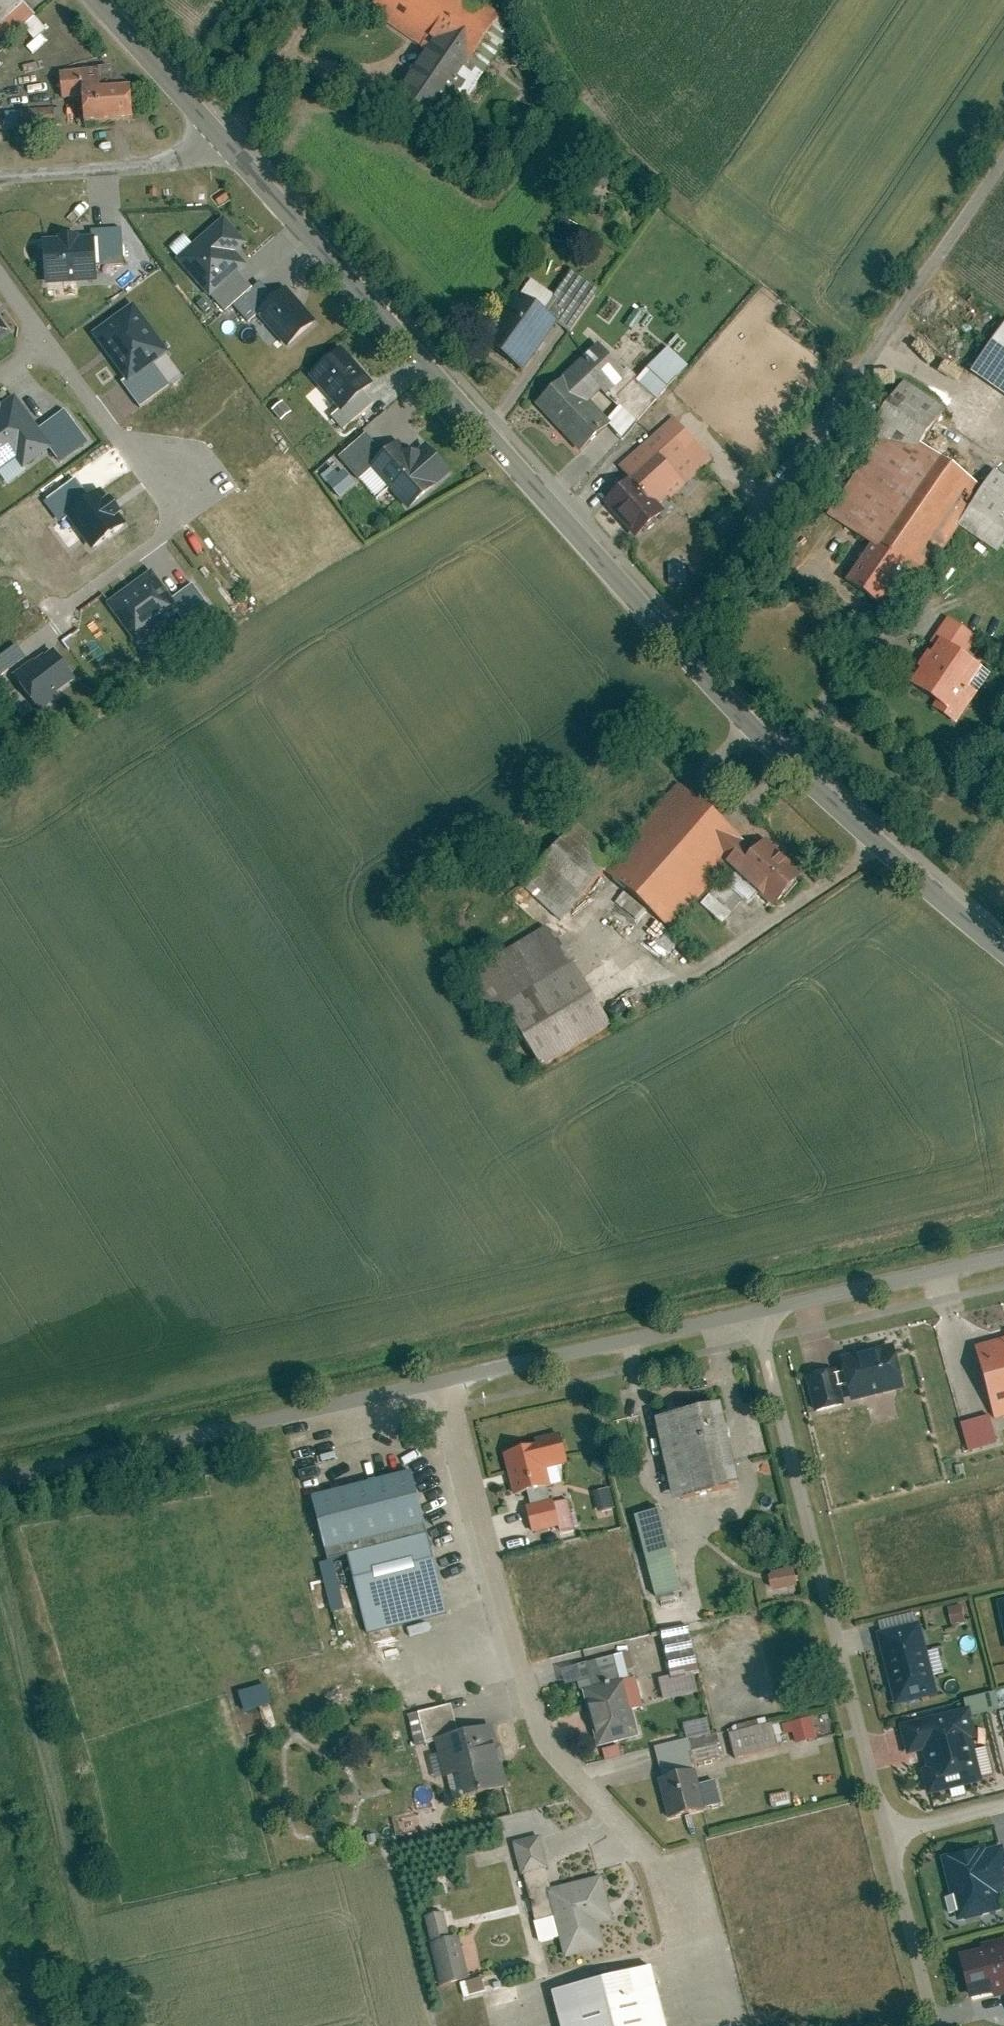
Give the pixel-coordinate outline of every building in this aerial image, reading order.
[(4,40),(32,13),(20,0),(0,0),(0,36),(4,40)] [(371,13),(424,47),(459,70),(495,14),(472,0),(380,0),(371,13)] [(459,70),(424,47),(393,94),(429,117),(459,70)] [(76,96),(77,120),(131,117),(129,86),(97,88),(96,68),(59,70),(61,96),(76,96)] [(57,109),(23,111),(24,129),(58,127),(57,109)] [(210,294),(236,271),(243,265),(233,253),(233,243),(239,238),(224,221),(180,260),(210,294)] [(93,231),(94,241),(95,266),(124,265),(122,229),(93,231)] [(48,283),(96,279),(95,266),(94,241),(77,242),(77,238),(61,238),(61,243),(45,244),(48,283)] [(226,313),(233,306),(252,289),(236,271),(210,294),(226,313)] [(566,331),(598,288),(574,271),(542,314),(554,323),(566,331)] [(260,313),(275,300),(259,282),(252,289),(233,306),(249,323),(260,313)] [(289,345),(313,324),(284,292),(275,300),(260,313),(289,345)] [(542,314),(519,298),(484,346),(519,371),(554,323),(542,314)] [(151,363),(165,353),(133,310),(97,336),(129,379),(151,363)] [(973,370),(1003,392),(1003,326),(973,370)] [(599,345),(538,404),(584,451),(613,422),(590,399),(602,388),(607,393),(627,374),(599,345)] [(669,346),(634,381),(655,402),(690,368),(669,346)] [(362,392),(369,385),(340,352),(313,376),(342,409),(362,392)] [(151,363),(129,379),(122,384),(140,408),(169,387),(151,363)] [(627,374),(607,393),(635,422),(655,402),(634,381),(627,374)] [(844,582),(880,607),(906,570),(921,580),(959,526),(996,552),(1003,542),(1003,476),(994,469),(980,489),(919,447),(946,409),(902,378),(865,431),(878,440),(824,516),(869,547),(844,582)] [(362,392),(342,409),(332,418),(344,431),(374,405),(362,392)] [(50,448),(37,431),(15,399),(0,410),(0,469),(16,457),(24,467),(50,448)] [(37,431),(50,448),(58,459),(86,440),(65,411),(37,431)] [(627,478),(601,503),(636,540),(666,512),(659,505),(667,497),(670,501),(712,461),(670,418),(618,468),(627,478)] [(366,433),(339,457),(358,479),(372,466),(385,455),(366,433)] [(385,455),(372,466),(408,507),(448,473),(417,438),(404,449),(399,443),(385,455)] [(344,469),(328,482),(342,499),(358,485),(344,469)] [(127,524),(104,491),(68,516),(90,549),(127,524)] [(137,641),(177,611),(151,576),(111,606),(137,641)] [(170,601),(177,611),(191,630),(213,614),(192,585),(170,601)] [(918,670),(908,684),(934,702),(930,708),(956,726),(991,674),(965,656),(974,643),(969,640),(972,636),(946,618),(929,643),(934,647),(929,653),(926,651),(915,668),(918,670)] [(26,659),(16,646),(0,658),(0,678),(26,659)] [(55,692),(73,679),(54,654),(37,667),(33,663),(14,677),(40,711),(58,697),(55,692)] [(521,888),(559,922),(602,873),(668,932),(724,869),(771,911),(803,874),(762,838),(751,851),(676,785),(612,857),(577,826),(521,888)] [(547,925),(460,978),(486,1020),(503,1010),(540,1071),(610,1028),(547,925)] [(973,1341),(994,1416),(1003,1414),(1003,1332),(973,1341)] [(833,1373),(832,1368),(806,1375),(815,1410),(841,1403),(837,1386),(845,1384),(850,1401),(903,1385),(892,1347),(839,1362),(841,1371),(833,1373)] [(736,1484),(715,1404),(650,1421),(672,1502),(736,1484)] [(989,1415),(962,1423),(969,1450),(997,1442),(989,1415)] [(513,1494),(527,1491),(531,1506),(526,1508),(533,1534),(575,1523),(567,1496),(548,1502),(544,1486),(550,1485),(546,1468),(567,1463),(560,1438),(502,1453),(513,1494)] [(410,1471),(308,1498),(325,1561),(347,1555),(427,1534),(410,1471)] [(680,1591),(659,1510),(634,1517),(655,1598),(680,1591)] [(448,1613),(427,1534),(347,1555),(367,1634),(448,1613)] [(794,1568),(768,1573),(771,1591),(798,1585),(794,1568)] [(962,1605),(949,1608),(952,1622),(965,1619),(962,1605)] [(936,1689),(919,1620),(875,1631),(893,1700),(936,1689)] [(688,1622),(658,1630),(667,1668),(698,1661),(688,1622)] [(620,1653),(577,1664),(583,1688),(627,1677),(620,1653)] [(627,1677),(583,1688),(598,1747),(641,1736),(635,1709),(644,1707),(636,1675),(627,1677)] [(965,1700),(967,1706),(905,1722),(913,1752),(920,1751),(931,1796),(981,1783),(970,1737),(977,1736),(971,1715),(1000,1708),(996,1692),(965,1700)] [(416,1748),(437,1743),(453,1802),(510,1787),(494,1725),(458,1735),(450,1705),(408,1715),(416,1748)] [(813,1716),(784,1723),(787,1734),(794,1732),(797,1743),(818,1738),(813,1716)] [(776,1723),(731,1732),(736,1756),(781,1747),(776,1723)] [(720,1733),(690,1741),(695,1761),(725,1754),(720,1733)] [(685,1740),(661,1744),(665,1767),(689,1762),(685,1740)] [(695,1769),(659,1778),(669,1819),(705,1810),(695,1769)] [(546,1862),(539,1837),(513,1844),(520,1869),(546,1862)] [(964,1921),(1003,1911),(1003,1900),(1002,1892),(1003,1892),(1003,1846),(1003,1844),(990,1848),(989,1841),(946,1853),(957,1894),(950,1896),(954,1914),(962,1912),(964,1921)] [(607,1875),(553,1889),(571,1957),(611,1946),(605,1925),(619,1921),(607,1875)] [(449,1912),(430,1916),(448,1986),(476,1979),(464,1934),(456,1937),(449,1912)] [(964,1955),(975,1999),(999,1993),(1001,1997),(1003,1996),(1003,1944),(964,1955)] [(657,1965),(560,1990),(570,2025),(673,2025),(657,1965)] [(471,1982),(474,1994),(491,1990),(488,1977),(471,1982)]
